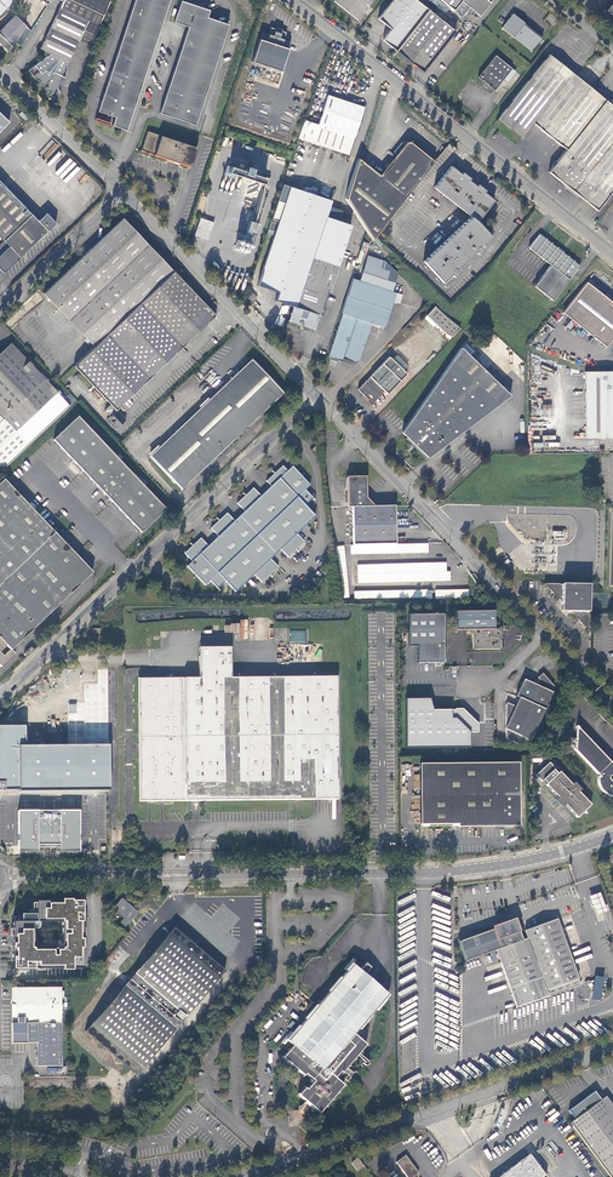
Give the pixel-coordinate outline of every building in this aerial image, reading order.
[(5,9),(9,5),(13,0),(0,0),(0,13),(5,9)] [(64,1),(61,7),(41,48),(51,53),(47,56),(46,55),(28,69),(35,78),(40,81),(39,83),(45,86),(44,89),(50,92),(49,94),(57,98),(60,93),(57,87),(58,86),(60,84),(62,84),(65,77),(62,75),(78,39),(90,44),(111,0),(63,0),(64,1)] [(168,0),(134,0),(97,111),(115,117),(112,126),(126,130),(168,0)] [(396,50),(427,9),(415,0),(393,0),(379,18),(392,29),(383,40),(396,50)] [(452,9),(460,0),(441,0),(452,9)] [(467,7),(460,0),(452,9),(460,15),(467,7)] [(467,7),(478,15),(489,2),(486,0),(460,0),(467,7)] [(159,113),(195,125),(228,25),(207,17),(209,10),(181,1),(174,22),(188,27),(159,113)] [(454,30),(427,9),(396,50),(413,64),(422,70),(441,47),(454,30)] [(26,24),(17,15),(15,15),(0,30),(0,41),(9,50),(15,41),(26,24)] [(506,23),(502,29),(513,38),(514,37),(532,51),(540,40),(525,27),(523,26),(525,24),(513,15),(506,23)] [(32,30),(26,24),(15,41),(21,46),(32,30)] [(283,27),(276,25),(275,27),(271,25),(268,33),(262,30),(252,60),(281,69),(284,59),(291,40),(284,38),(286,31),(282,29),(283,27)] [(494,89),(511,67),(495,54),(477,76),(485,82),(494,89)] [(571,190),(612,138),(612,106),(576,76),(548,54),(497,118),(508,128),(509,126),(522,136),(533,122),(565,148),(548,171),(571,190)] [(364,107),(328,95),(318,124),(304,119),(298,138),(348,154),(364,107)] [(10,121),(6,117),(0,111),(0,130),(10,121)] [(140,149),(173,160),(182,161),(189,165),(195,146),(162,136),(159,135),(146,131),(140,149)] [(571,190),(595,209),(612,187),(612,138),(571,190)] [(379,174),(358,158),(344,199),(371,239),(377,232),(436,159),(414,141),(400,142),(393,152),(395,155),(385,168),(379,174)] [(234,174),(267,185),(270,178),(265,177),(253,174),(255,169),(243,165),(241,170),(226,165),(223,175),(232,179),(234,174)] [(469,180),(470,178),(461,172),(460,174),(450,166),(434,187),(470,216),(422,261),(442,281),(450,273),(453,276),(460,269),(458,266),(474,251),(477,253),(484,246),(481,244),(490,235),(476,221),(493,200),(484,192),(485,190),(477,184),(475,186),(469,180)] [(3,241),(0,244),(0,270),(4,274),(56,224),(46,214),(38,222),(0,182),(0,238),(3,241)] [(330,285),(349,226),(326,218),(332,201),(289,187),(284,202),(275,231),(274,235),(257,285),(277,292),(274,301),(291,307),(286,323),(305,329),(312,331),(317,316),(316,316),(319,307),(316,306),(322,289),(324,290),(328,292),(330,285)] [(275,231),(284,202),(277,200),(268,229),(275,231)] [(340,218),(342,212),(332,208),(330,215),(340,218)] [(107,334),(173,271),(123,218),(43,294),(94,347),(107,334)] [(208,241),(214,223),(206,220),(201,218),(195,236),(208,241)] [(247,226),(245,232),(254,235),(257,226),(247,226)] [(237,238),(252,243),(254,235),(245,232),(244,234),(239,232),(237,238)] [(579,264),(539,232),(527,246),(550,264),(534,285),(551,299),(568,277),(579,264)] [(384,326),(392,301),(398,303),(401,294),(391,290),(394,282),(391,281),(392,277),(388,271),(380,267),(382,260),(367,255),(359,280),(352,277),(346,296),(341,313),(342,313),(328,356),(342,361),(343,358),(354,361),(359,359),(371,322),(384,326)] [(216,316),(173,271),(107,334),(149,379),(216,316)] [(586,281),(562,311),(605,345),(612,334),(612,302),(586,281)] [(256,298),(251,293),(246,298),(251,303),(256,298)] [(452,336),(459,327),(447,317),(435,306),(426,315),(446,333),(452,336)] [(94,347),(74,366),(95,388),(111,405),(116,410),(149,379),(107,334),(94,347)] [(57,394),(10,344),(0,354),(0,470),(2,472),(29,444),(69,407),(57,394)] [(402,431),(407,436),(423,451),(428,456),(509,394),(460,347),(402,431)] [(362,396),(363,395),(368,399),(366,401),(370,405),(384,391),(387,394),(406,374),(388,357),(357,390),(363,395),(362,396)] [(150,457),(182,491),(283,394),(251,361),(150,457)] [(583,370),(585,437),(604,437),(612,436),(612,370),(583,370)] [(111,405),(104,411),(110,417),(116,410),(111,405)] [(125,420),(116,410),(110,417),(107,419),(116,429),(125,420)] [(77,418),(53,441),(141,534),(165,511),(77,418)] [(423,451),(407,436),(404,437),(421,454),(423,451)] [(225,580),(236,591),(254,573),(262,582),(278,566),(270,558),(281,548),(288,556),(304,541),(297,533),(315,515),(305,504),(312,497),(305,489),(310,485),(292,465),(287,470),(282,465),(266,480),(271,485),(260,495),(253,487),(237,503),(244,510),(234,520),(227,512),(211,527),(218,535),(208,545),(200,537),(184,552),(192,561),(187,565),(205,585),(210,580),(217,588),(225,580)] [(347,478),(347,508),(352,508),(353,545),(396,545),(394,507),(375,507),(367,499),(366,477),(347,478)] [(1,668),(15,655),(11,651),(92,574),(4,481),(0,485),(0,667),(1,668)] [(348,597),(345,545),(340,546),(343,598),(348,597)] [(357,582),(451,582),(451,571),(447,571),(447,563),(357,563),(357,582)] [(586,585),(545,584),(562,602),(561,611),(570,611),(586,628),(588,586),(586,585)] [(457,587),(457,589),(435,589),(435,597),(456,597),(456,600),(469,600),(469,587),(457,587)] [(368,598),(432,598),(432,590),(368,590),(368,598)] [(470,633),(470,648),(501,648),(500,637),(501,637),(494,629),(494,611),(456,611),(456,628),(466,629),(467,631),(469,633),(470,633)] [(410,613),(410,644),(419,645),(418,662),(445,662),(446,614),(410,613)] [(225,626),(225,632),(236,632),(236,623),(230,623),(230,626),(225,626)] [(306,630),(290,630),(289,642),(306,643),(306,630)] [(298,663),(297,644),(289,644),(289,663),(298,663)] [(322,644),(297,644),(298,663),(322,662),(322,644)] [(139,678),(140,800),(338,798),(337,676),(231,678),(231,647),(199,647),(200,677),(139,678)] [(27,657),(34,651),(31,648),(24,655),(27,657)] [(553,686),(542,672),(535,677),(537,680),(535,684),(522,679),(514,696),(517,697),(513,706),(505,702),(504,704),(505,738),(518,744),(522,736),(531,740),(552,692),(551,692),(553,688),(553,686)] [(406,749),(461,748),(474,721),(462,709),(455,709),(454,710),(440,710),(431,710),(424,699),(405,699),(406,749)] [(111,744),(27,745),(26,725),(0,725),(0,732),(0,743),(0,790),(112,789),(111,744)] [(611,759),(579,725),(578,738),(573,743),(601,774),(600,778),(600,782),(601,786),(603,789),(606,793),(609,795),(612,796),(612,762),(611,759)] [(519,763),(420,764),(421,825),(458,824),(459,827),(520,826),(519,763)] [(568,805),(581,818),(593,806),(581,793),(583,791),(577,784),(574,786),(552,763),(538,775),(560,798),(558,800),(566,808),(568,805)] [(81,813),(20,812),(21,852),(81,852),(81,813)] [(590,895),(595,915),(607,911),(601,892),(590,895)] [(121,922),(126,926),(138,912),(122,899),(114,908),(125,917),(121,922)] [(12,922),(13,969),(82,968),(82,901),(35,901),(35,918),(30,918),(24,918),(24,916),(14,916),(14,922),(12,922)] [(452,910),(433,903),(432,935),(433,932),(433,937),(434,938),(432,944),(441,948),(443,948),(450,950),(450,949),(452,910)] [(516,920),(458,940),(465,960),(496,949),(516,1007),(580,985),(557,918),(525,930),(528,938),(523,939),(516,920)] [(110,1052),(137,1074),(225,971),(174,927),(85,1031),(107,1050),(106,1052),(109,1054),(110,1052)] [(317,1006),(293,1034),(290,1031),(281,1042),(284,1045),(288,1041),(293,1046),(283,1058),(304,1076),(305,1074),(314,1081),(306,1090),(304,1088),(298,1095),(319,1113),(343,1086),(334,1078),(340,1071),(342,1073),(357,1056),(359,1053),(366,1045),(354,1034),(375,1009),(377,1010),(389,995),(364,974),(370,968),(365,964),(359,970),(353,964),(355,961),(351,957),(342,968),(346,971),(317,1006)] [(602,1000),(604,976),(594,976),(592,999),(602,1000)] [(60,987),(10,987),(11,1043),(37,1042),(37,1066),(61,1066),(61,1022),(60,987)] [(455,1046),(456,1036),(444,1036),(443,1041),(442,1041),(441,1046),(445,1046),(445,1045),(455,1046)] [(569,1110),(575,1119),(570,1123),(610,1176),(612,1176),(612,1116),(594,1091),(569,1110)] [(369,1154),(364,1157),(368,1163),(373,1159),(369,1154)] [(499,1176),(545,1176),(546,1176),(529,1154),(499,1176)] [(396,1162),(407,1176),(413,1176),(419,1173),(405,1155),(396,1162)] [(357,1159),(351,1163),(357,1171),(363,1166),(357,1159)]
